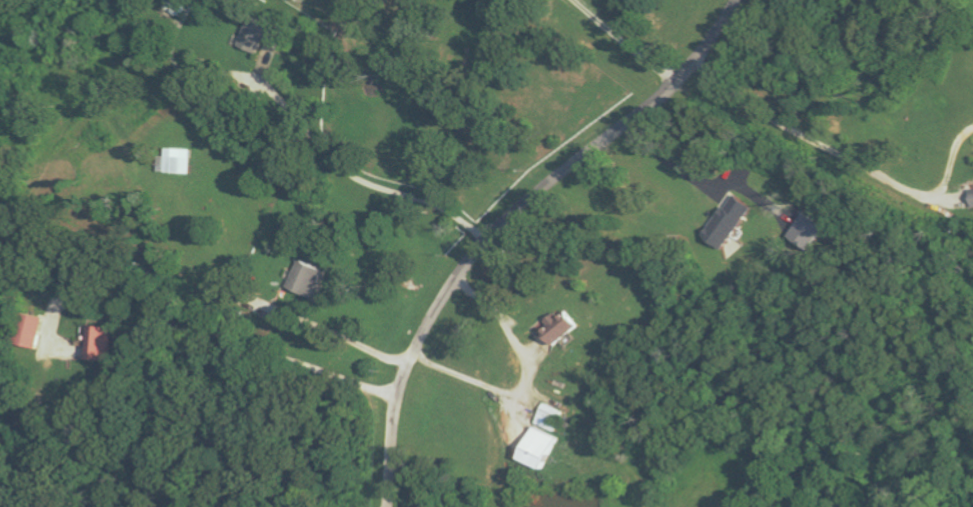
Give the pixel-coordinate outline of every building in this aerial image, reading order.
[(243,47),(262,54),(267,41),(282,47),(288,29),(254,17),(243,47)] [(159,156),(159,173),(190,174),(191,150),(167,149),(166,156),(159,156)] [(705,239),(724,251),(752,207),(733,194),(705,239)] [(787,237),(810,251),(826,227),(803,212),(787,237)] [(322,269),(298,260),(287,290),(311,298),(322,269)] [(578,325),(566,313),(561,317),(557,314),(540,332),(556,348),(578,325)] [(12,344),(35,349),(42,319),(19,314),(12,344)] [(87,361),(112,362),(113,327),(88,327),(87,361)] [(555,432),(563,411),(543,404),(535,425),(555,432)] [(519,462),(545,471),(556,437),(530,428),(519,462)]
